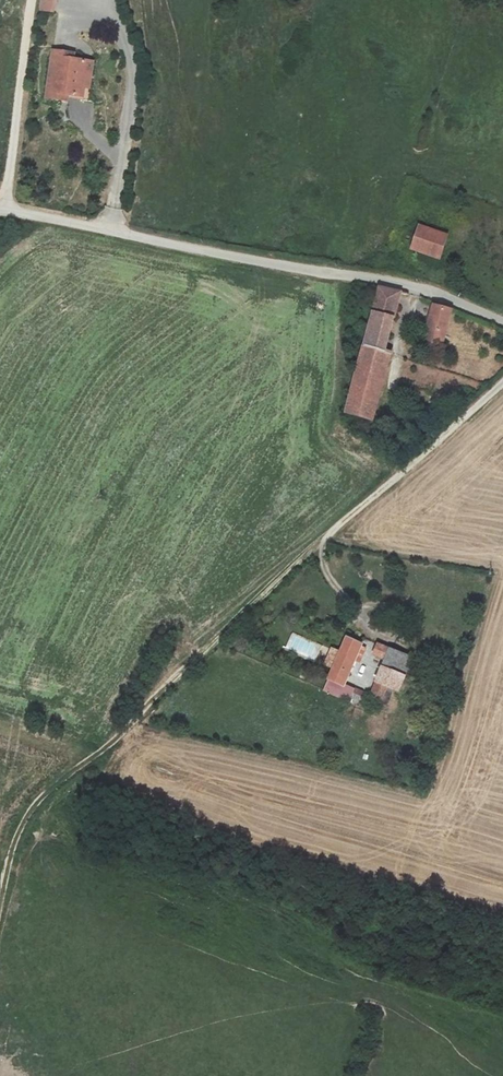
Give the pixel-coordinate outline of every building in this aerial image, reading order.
[(60,0),(50,0),(47,17),(57,18),(60,0)] [(69,68),(71,61),(57,59),(48,107),(68,111),(69,104),(85,107),(87,96),(83,95),(86,80),(90,80),(91,72),(77,69),(69,68)] [(96,82),(90,80),(86,80),(83,95),(87,96),(93,97),(96,82)] [(411,249),(437,258),(445,233),(419,225),(411,249)] [(380,285),(363,344),(386,350),(401,291),(380,285)] [(424,344),(441,349),(449,314),(443,312),(445,307),(434,303),(424,344)] [(392,352),(386,350),(363,344),(343,413),(372,421),(392,352)] [(332,432),(329,443),(344,447),(347,436),(332,432)] [(344,684),(356,658),(361,660),(366,648),(361,646),(362,643),(344,636),(338,651),(330,648),(324,664),(332,667),(327,678),(329,679),(324,690),(361,706),(366,693),(344,684)] [(384,658),(371,695),(383,700),(385,694),(388,686),(400,690),(413,656),(377,642),(373,653),(384,658)]
